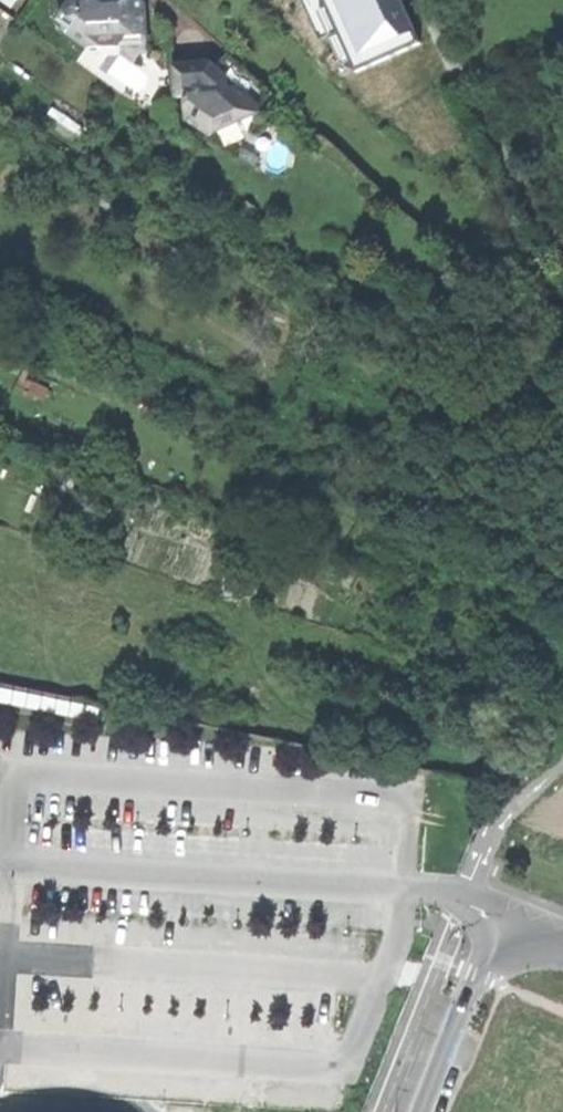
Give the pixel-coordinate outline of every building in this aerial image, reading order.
[(57,19),(71,29),(67,34),(84,46),(120,45),(121,54),(147,53),(144,3),(140,0),(70,0),(57,19)] [(300,5),(317,24),(335,9),(335,1),(335,0),(306,0),(300,5)] [(185,91),(188,119),(211,135),(263,111),(258,105),(271,92),(233,57),(221,69),(218,68),(215,67),(214,62),(209,59),(179,62),(181,88),(185,91)] [(181,88),(179,62),(173,62),(176,92),(185,91),(181,88)]
